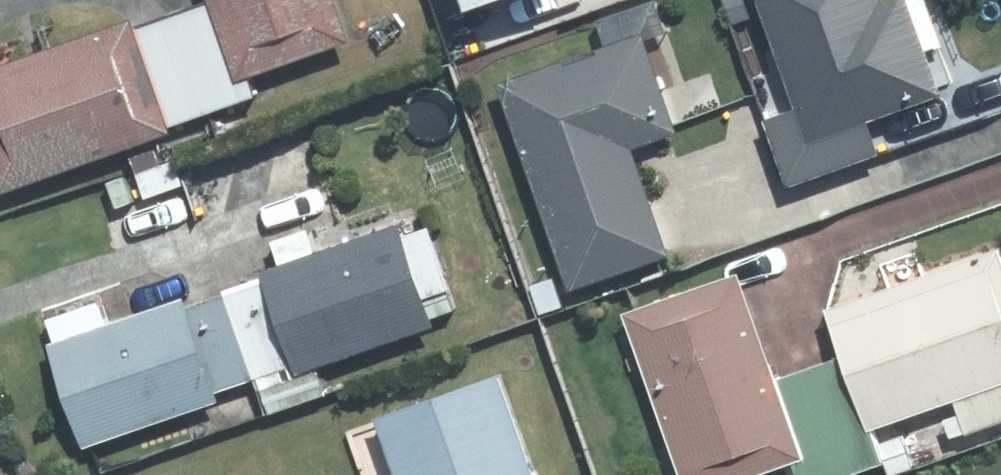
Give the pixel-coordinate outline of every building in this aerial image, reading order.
[(180,10),(214,107),(265,88),(257,67),(356,34),(344,0),(207,0),(180,10)] [(500,21),(560,0),(492,0),(500,21)] [(819,132),(870,114),(876,129),(837,141),(844,162),(964,118),(936,41),(954,34),(941,0),(772,0),(819,132)] [(7,187),(179,127),(176,121),(214,107),(180,10),(142,24),(138,12),(0,61),(0,167),(7,187)] [(509,79),(577,282),(675,248),(639,141),(683,125),(651,30),(509,79)] [(242,102),(215,111),(224,136),(251,127),(242,102)] [(133,148),(140,166),(165,156),(158,138),(133,148)] [(823,151),(793,160),(798,179),(828,169),(823,151)] [(181,155),(141,169),(151,196),(191,180),(181,155)] [(131,175),(113,180),(121,204),(138,198),(131,175)] [(274,276),(233,290),(262,371),(302,357),(306,367),(441,319),(406,216),(269,264),(274,276)] [(838,304),(855,352),(819,366),(856,471),(895,457),(882,423),(965,393),(978,428),(1000,419),(1000,245),(838,304)] [(819,366),(788,377),(748,267),(633,308),(693,474),(743,474),(804,453),(812,474),(846,474),(856,471),(819,366)] [(571,302),(560,272),(536,281),(547,311),(571,302)] [(224,383),(262,371),(233,290),(197,303),(192,293),(57,340),(92,442),(229,394),(224,383)] [(410,474),(548,474),(509,368),(387,411),(410,474)] [(974,426),(967,408),(952,414),(959,432),(974,426)] [(910,429),(889,437),(902,469),(922,462),(910,429)] [(956,466),(929,474),(959,474),(956,466)]
